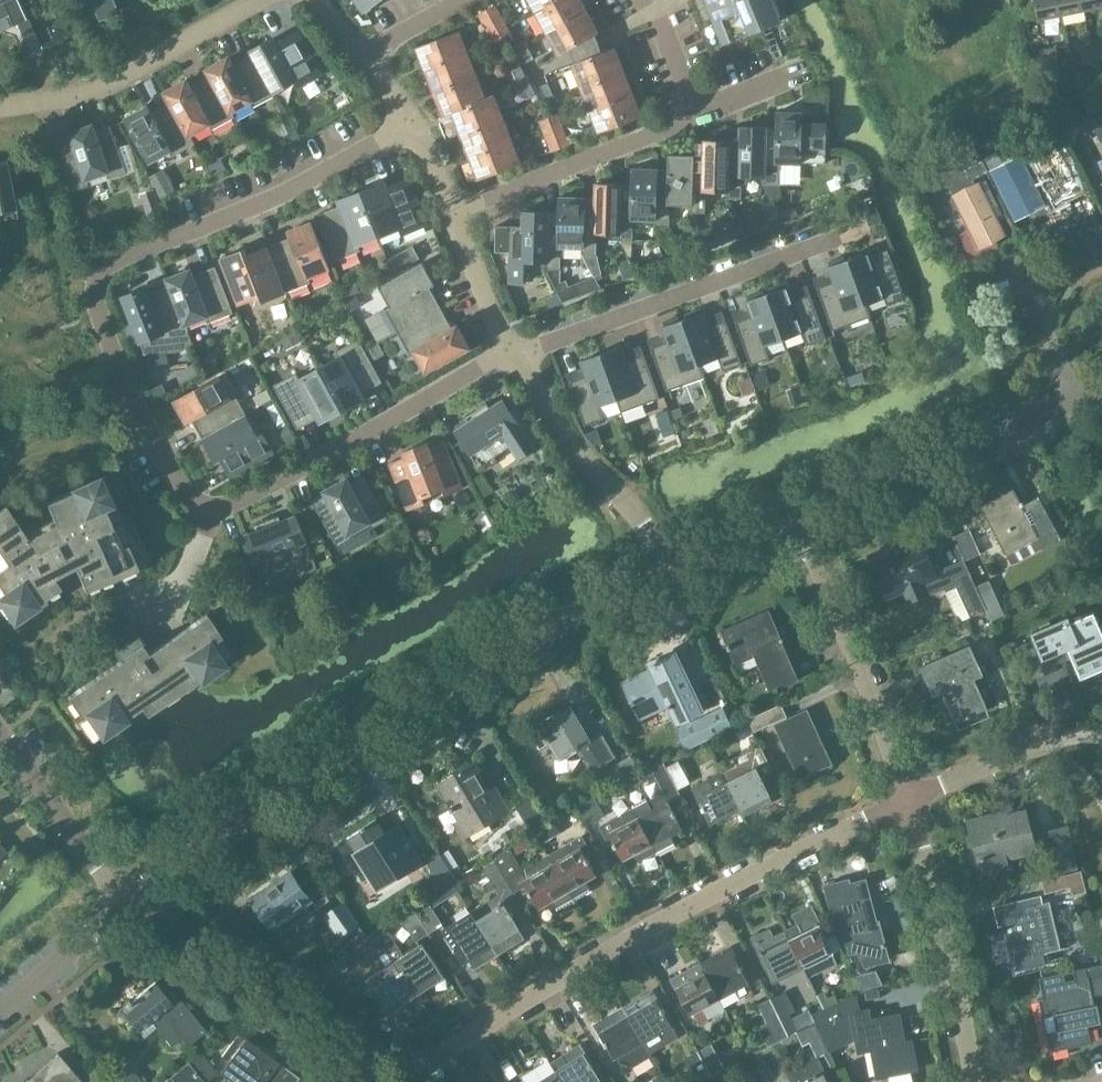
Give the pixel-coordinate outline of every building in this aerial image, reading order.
[(16,25),(31,56),(42,51),(20,0),(0,0),(0,20),(10,16),(15,26),(16,25)] [(100,22),(119,13),(114,0),(90,0),(100,22)] [(368,16),(369,16),(366,12),(383,0),(356,0),(368,16)] [(537,12),(559,0),(530,0),(537,12)] [(548,33),(587,12),(581,0),(559,0),(537,12),(548,33)] [(724,44),(781,22),(772,0),(706,0),(724,44)] [(1060,0),(1035,0),(1039,21),(1063,16),(1060,0)] [(1063,16),(1085,12),(1083,0),(1060,0),(1063,16)] [(1085,12),(1101,8),(1101,0),(1083,0),(1085,12)] [(496,6),(488,11),(495,25),(503,20),(496,6)] [(488,11),(480,15),(488,29),(495,25),(488,11)] [(587,12),(548,33),(560,55),(570,50),(575,64),(603,53),(596,35),(599,34),(587,12)] [(503,20),(495,25),(503,39),(505,38),(511,34),(503,20)] [(61,22),(49,27),(55,40),(56,44),(69,38),(61,22)] [(495,25),(488,29),(495,43),(503,39),(495,25)] [(251,50),(252,52),(276,96),(278,95),(277,93),(296,83),(299,89),(322,76),(298,32),(277,43),(274,38),(251,50)] [(418,48),(427,71),(468,55),(459,32),(418,48)] [(1090,41),(1093,56),(1101,54),(1101,38),(1090,41)] [(1093,56),(1090,41),(1080,43),(1083,57),(1093,56)] [(519,49),(527,63),(535,59),(527,45),(519,49)] [(1048,65),(1060,63),(1057,47),(1045,50),(1048,65)] [(573,65),(582,88),(624,71),(615,48),(603,53),(575,64),(573,65)] [(207,70),(210,75),(235,119),(236,118),(233,112),(252,102),(255,108),(276,96),(252,52),(233,63),(230,57),(207,70)] [(427,71),(436,93),(477,77),(468,55),(427,71)] [(513,72),(521,85),(529,81),(521,67),(513,72)] [(582,88),(591,110),(633,94),(624,71),(582,88)] [(165,93),(171,102),(195,146),(196,145),(191,135),(210,125),(213,131),(235,119),(210,75),(191,86),(188,80),(165,93)] [(445,117),(453,113),(453,112),(486,100),(486,99),(477,77),(436,93),(445,117)] [(529,81),(521,85),(529,100),(537,95),(529,81)] [(540,87),(546,102),(555,99),(549,83),(540,87)] [(633,94),(591,110),(600,133),(642,117),(633,94)] [(453,112),(453,113),(461,134),(503,118),(494,95),(486,99),(486,100),(453,112)] [(195,146),(171,102),(151,113),(148,107),(126,120),(150,163),(170,152),(173,157),(195,146)] [(777,129),(768,128),(766,177),(764,177),(763,185),(801,186),(802,163),(826,164),(827,124),(803,123),(804,114),(778,113),(777,129)] [(552,117),(550,119),(555,133),(564,130),(561,122),(558,115),(552,117)] [(461,134),(470,156),(512,141),(503,118),(461,134)] [(546,120),(541,122),(544,128),(547,137),(555,133),(550,119),(546,120)] [(118,148),(111,126),(96,131),(94,125),(69,134),(71,140),(56,145),(71,188),(89,182),(87,176),(106,169),(108,175),(126,169),(127,172),(139,168),(131,144),(118,148)] [(741,143),(731,143),(730,191),(728,191),(728,198),(742,199),(743,176),(764,177),(766,177),(768,128),(742,127),(741,143)] [(564,130),(555,133),(561,148),(569,145),(564,130)] [(555,133),(547,137),(553,152),(553,151),(561,148),(555,133)] [(512,141),(470,156),(479,180),(521,164),(512,141)] [(705,157),(695,157),(693,205),(692,205),(692,213),(706,213),(707,190),(728,191),(730,191),(731,143),(731,142),(706,142),(705,157)] [(669,171),(659,171),(657,220),(655,220),(655,227),(670,227),(670,205),(692,205),(693,205),(695,157),(695,156),(669,156),(669,171)] [(208,166),(213,177),(227,170),(222,159),(208,166)] [(0,162),(0,213),(18,209),(19,212),(20,212),(9,160),(0,162)] [(149,177),(161,199),(176,190),(164,169),(149,177)] [(633,185),(622,185),(621,234),(619,234),(619,241),(624,247),(628,257),(633,257),(634,219),(655,220),(657,220),(659,171),(659,170),(633,170),(633,185)] [(385,183),(362,192),(380,238),(401,230),(403,236),(428,226),(410,180),(387,188),(385,183)] [(596,199),(586,199),(585,248),(583,248),(583,256),(588,266),(597,264),(598,233),(619,234),(621,234),(622,185),(622,184),(597,184),(596,199)] [(139,194),(149,220),(165,215),(155,188),(139,194)] [(928,191),(927,190),(926,190),(925,190),(924,190),(923,190),(922,190),(921,190),(921,191),(920,191),(920,192),(919,192),(919,193),(918,194),(918,195),(918,196),(918,197),(919,197),(919,198),(919,199),(920,199),(920,200),(921,200),(921,201),(922,201),(923,201),(924,201),(925,201),(926,201),(927,201),(927,200),(928,200),(929,199),(929,198),(930,198),(930,197),(930,196),(930,195),(930,194),(930,193),(929,192),(928,191)] [(380,238),(362,192),(339,201),(341,206),(319,215),(337,262),(362,252),(359,246),(380,238)] [(549,262),(547,262),(547,270),(551,277),(555,285),(561,282),(562,248),(583,248),(585,248),(586,199),(586,198),(561,198),(560,213),(550,213),(549,262)] [(864,212),(867,222),(879,218),(876,208),(864,212)] [(526,262),(547,262),(549,262),(550,213),(524,212),(524,227),(512,227),(512,228),(510,228),(510,227),(496,227),(496,253),(511,254),(510,284),(525,284),(526,262)] [(291,238),(269,247),(287,293),(311,284),(309,278),(331,270),(313,223),(289,233),(291,238)] [(713,227),(701,232),(709,249),(721,244),(713,227)] [(287,293),(269,247),(248,255),(246,249),(222,259),(240,305),(261,297),(264,302),(287,293)] [(850,260),(867,305),(885,299),(887,305),(905,298),(889,253),(873,259),(870,252),(850,260)] [(399,254),(390,259),(397,272),(406,267),(399,254)] [(850,260),(845,262),(844,257),(829,263),(831,267),(828,268),(833,282),(817,288),(833,332),(871,318),(867,305),(850,260)] [(620,266),(626,281),(638,277),(630,262),(620,266)] [(385,310),(398,333),(442,309),(430,289),(436,286),(423,263),(380,287),(391,308),(385,310)] [(167,280),(170,286),(192,344),(193,346),(194,345),(189,331),(190,331),(187,326),(207,318),(209,323),(234,314),(216,267),(194,276),(191,270),(167,280)] [(360,291),(357,282),(344,287),(347,296),(360,291)] [(561,285),(556,287),(559,294),(564,304),(580,298),(575,286),(569,288),(566,282),(561,285)] [(770,289),(772,293),(768,294),(784,340),(803,333),(808,346),(826,339),(811,295),(794,301),(789,287),(786,287),(785,283),(770,289)] [(192,344),(170,286),(149,294),(147,288),(123,297),(146,355),(147,355),(146,353),(169,351),(170,353),(183,351),(192,344)] [(784,340),(768,294),(764,296),(762,292),(748,297),(749,301),(746,302),(752,316),(736,322),(751,366),(770,359),(765,347),(784,340)] [(546,300),(549,309),(564,304),(559,294),(546,300)] [(362,305),(356,295),(344,302),(350,312),(362,305)] [(343,305),(332,311),(337,320),(345,322),(351,319),(343,305)] [(442,309),(398,333),(410,355),(416,352),(427,373),(471,348),(458,326),(453,329),(442,309)] [(684,320),(701,366),(719,359),(723,372),(742,365),(726,321),(710,327),(704,313),(702,314),(700,310),(686,315),(688,319),(684,320)] [(684,320),(679,322),(678,318),(663,323),(665,327),(662,328),(667,342),(651,348),(667,392),(705,378),(701,366),(684,320)] [(281,340),(287,350),(302,342),(297,332),(281,340)] [(339,358),(320,368),(344,412),(365,400),(362,395),(383,383),(359,339),(336,352),(339,358)] [(601,355),(617,401),(622,413),(660,399),(644,356),(628,361),(623,347),(601,355)] [(825,354),(830,368),(840,364),(835,351),(825,354)] [(599,407),(617,401),(601,355),(581,362),(586,377),(570,383),(585,426),(604,420),(599,407)] [(203,362),(207,374),(218,370),(214,358),(203,362)] [(344,412),(320,368),(300,379),(297,374),(274,386),(298,430),(319,419),(322,424),(344,412)] [(751,379),(756,392),(771,387),(766,374),(751,379)] [(851,386),(858,384),(855,375),(848,377),(851,386)] [(193,421),(204,441),(248,417),(236,395),(230,398),(219,377),(175,401),(188,424),(193,421)] [(744,396),(756,392),(751,379),(740,383),(744,396)] [(152,389),(158,403),(169,398),(163,384),(152,389)] [(259,406),(273,398),(268,390),(255,397),(259,406)] [(470,423),(456,432),(480,469),(513,448),(520,459),(536,449),(505,400),(491,409),(488,404),(466,418),(470,423)] [(680,408),(672,411),(675,419),(683,417),(680,408)] [(656,415),(664,436),(674,433),(666,411),(656,415)] [(248,417),(204,441),(216,463),(221,460),(233,481),(277,457),(264,434),(259,437),(248,417)] [(296,439),(288,425),(278,430),(286,445),(296,439)] [(597,430),(586,434),(586,435),(591,441),(595,446),(603,443),(597,430)] [(391,464),(409,511),(427,504),(424,498),(443,491),(446,496),(463,490),(445,443),(430,449),(427,443),(404,453),(406,458),(391,464)] [(128,573),(151,563),(111,474),(98,480),(98,479),(72,490),(73,491),(45,503),(54,524),(27,539),(5,506),(0,510),(0,601),(13,621),(36,605),(35,605),(60,588),(58,586),(70,580),(66,572),(74,567),(85,592),(128,573)] [(328,496),(314,504),(316,509),(322,518),(338,548),(339,550),(342,548),(343,551),(375,534),(372,529),(389,520),(381,507),(376,497),(364,476),(350,484),(347,479),(325,491),(328,496)] [(981,506),(1007,555),(1012,565),(1062,539),(1039,495),(1022,505),(1014,489),(981,506)] [(308,513),(314,523),(321,519),(315,509),(308,513)] [(244,538),(260,579),(296,564),(301,578),(319,571),(297,516),(282,522),(280,517),(256,526),(258,532),(244,538)] [(887,599),(904,592),(909,605),(930,596),(926,585),(939,580),(921,536),(869,557),(887,599)] [(993,622),(977,587),(976,587),(973,580),(956,587),(970,618),(987,610),(992,622),(993,622)] [(989,581),(977,587),(993,622),(1006,616),(989,581)] [(1031,634),(1043,662),(1069,651),(1077,670),(1101,660),(1101,635),(1093,614),(1081,620),(1075,608),(1066,612),(1069,618),(1031,634)] [(723,632),(738,665),(755,657),(770,691),(785,684),(786,686),(800,680),(783,642),(785,641),(784,638),(778,640),(774,631),(778,629),(777,628),(776,628),(769,612),(723,632)] [(134,652),(121,661),(67,697),(82,720),(88,716),(101,736),(125,721),(124,720),(139,710),(141,708),(146,716),(192,685),(199,680),(200,681),(223,666),(222,665),(234,657),(206,615),(148,654),(133,632),(131,633),(137,641),(130,646),(134,652)] [(921,668),(923,672),(934,698),(952,690),(965,721),(989,710),(976,680),(984,676),(971,646),(921,668)] [(626,683),(642,718),(669,705),(677,723),(703,711),(676,653),(650,665),(653,670),(626,683)] [(530,731),(541,749),(550,743),(560,760),(577,750),(590,772),(615,758),(601,734),(591,740),(571,707),(530,731)] [(678,729),(688,749),(733,728),(723,707),(678,729)] [(629,757),(594,777),(603,792),(638,773),(629,757)] [(752,759),(724,773),(745,816),(760,809),(757,802),(770,795),(752,759)] [(645,798),(633,804),(660,856),(677,848),(671,836),(682,830),(675,817),(677,816),(670,802),(682,796),(664,761),(652,768),(664,792),(647,801),(645,798)] [(438,785),(459,821),(454,824),(464,841),(512,813),(497,787),(491,789),(476,763),(438,785)] [(745,816),(724,773),(694,788),(712,824),(741,810),(744,817),(745,816)] [(606,817),(594,799),(580,808),(591,826),(606,817)] [(660,856),(633,804),(621,811),(622,814),(599,826),(605,837),(610,834),(616,848),(619,846),(626,860),(635,855),(640,866),(660,856)] [(979,861),(982,860),(986,873),(1010,867),(1006,854),(1035,846),(1026,812),(996,820),(995,816),(969,823),(979,861)] [(377,819),(348,838),(356,851),(358,853),(353,854),(376,891),(377,893),(380,888),(420,863),(425,862),(424,861),(400,824),(398,828),(386,835),(386,834),(377,819)] [(1042,832),(1052,868),(1054,876),(1080,869),(1068,825),(1042,832)] [(563,857),(554,863),(570,891),(569,892),(574,900),(590,891),(585,883),(597,876),(586,857),(593,853),(583,836),(559,851),(563,857)] [(6,854),(11,850),(0,837),(0,859),(6,854)] [(526,882),(528,885),(542,908),(552,902),(559,912),(576,903),(574,900),(569,892),(570,891),(554,863),(548,855),(523,870),(510,849),(493,858),(494,860),(513,890),(526,882)] [(441,854),(428,863),(442,886),(456,877),(451,869),(446,860),(443,856),(441,854)] [(482,867),(500,895),(501,894),(502,896),(513,890),(494,860),(482,867)] [(458,866),(451,869),(456,877),(457,878),(464,873),(460,865),(458,866)] [(1042,882),(1046,895),(1085,884),(1082,871),(1042,882)] [(256,902),(274,927),(276,929),(279,927),(285,935),(331,905),(313,881),(303,889),(293,875),(256,902)] [(858,953),(865,968),(891,961),(880,921),(878,921),(867,878),(851,883),(850,879),(824,886),(832,918),(836,917),(842,940),(845,939),(849,956),(858,953)] [(433,908),(458,892),(452,882),(413,905),(431,934),(444,926),(433,908)] [(1011,962),(1016,961),(1019,969),(1046,962),(1044,954),(1065,949),(1052,898),(1043,900),(1042,895),(998,906),(1011,962)] [(343,902),(323,916),(340,940),(344,938),(350,947),(354,943),(366,935),(350,913),(343,902)] [(504,904),(478,920),(493,946),(492,947),(498,956),(526,939),(504,904)] [(399,914),(417,943),(430,934),(412,906),(399,914)] [(798,925),(786,931),(805,969),(809,979),(840,963),(812,906),(793,915),(798,925)] [(493,946),(478,920),(476,921),(471,913),(460,919),(444,930),(465,964),(468,962),(471,966),(476,968),(487,963),(498,956),(492,947),(493,946)] [(384,924),(375,931),(418,996),(434,985),(429,978),(441,970),(423,944),(405,956),(389,932),(384,924)] [(805,969),(786,931),(776,937),(772,928),(752,938),(774,984),(805,969)] [(369,937),(354,946),(348,951),(354,960),(386,1007),(397,999),(402,1007),(418,996),(375,931),(374,931),(374,933),(369,937)] [(732,947),(701,964),(721,1000),(751,984),(732,947)] [(333,961),(309,976),(313,983),(315,986),(317,985),(333,974),(348,965),(354,960),(348,951),(333,961)] [(305,959),(298,965),(305,974),(317,965),(313,960),(305,959)] [(721,1000),(701,964),(671,980),(691,1016),(694,1014),(699,1023),(710,1017),(705,1008),(721,1000)] [(1080,969),(1074,971),(1076,979),(1067,981),(1065,973),(1040,978),(1044,999),(1039,1000),(1043,1018),(1053,1016),(1057,1032),(1047,1034),(1050,1053),(1092,1044),(1092,1042),(1090,1042),(1088,1031),(1090,1031),(1089,1026),(1101,1024),(1101,1022),(1098,1005),(1096,1006),(1094,996),(1101,994),(1101,965),(1080,969)] [(877,970),(858,975),(865,990),(884,985),(877,970)] [(121,1011),(144,1039),(157,1029),(172,1048),(183,1040),(187,1046),(205,1031),(178,998),(172,1003),(155,983),(121,1011)] [(865,991),(867,1000),(881,997),(879,988),(865,991)] [(653,991),(623,1008),(644,1043),(673,1026),(653,991)] [(824,991),(818,995),(824,1008),(831,1005),(824,991)] [(859,1053),(876,1050),(881,1076),(877,1077),(878,1078),(911,1072),(911,1071),(917,1070),(912,1042),(909,1042),(901,1043),(897,1022),(899,1022),(898,1017),(900,1016),(900,1015),(873,1020),(871,1021),(869,1012),(871,1012),(870,1010),(859,1013),(856,997),(839,1003),(845,1017),(850,1039),(856,1036),(859,1053)] [(759,1027),(768,1046),(773,1044),(789,1036),(781,1021),(771,1000),(758,1006),(767,1023),(759,1027)] [(831,1054),(829,1049),(850,1039),(845,1017),(839,1003),(812,1015),(815,1022),(830,1055),(831,1054)] [(652,1057),(644,1043),(623,1008),(594,1025),(614,1060),(619,1058),(623,1065),(632,1068),(652,1057)] [(810,1010),(793,1018),(798,1030),(815,1022),(812,1015),(810,1010)] [(791,1016),(781,1021),(789,1036),(799,1032),(791,1016)] [(814,1024),(797,1033),(804,1046),(809,1044),(821,1037),(814,1024)] [(222,1071),(237,1081),(294,1081),(296,1079),(237,1036),(222,1057),(228,1062),(222,1071)] [(733,1053),(737,1061),(749,1055),(742,1043),(735,1048),(733,1053)] [(552,1063),(563,1081),(601,1081),(603,1081),(581,1045),(552,1063)] [(711,1046),(700,1052),(714,1076),(717,1074),(724,1070),(711,1046)] [(788,1073),(775,1047),(755,1058),(762,1070),(765,1069),(771,1081),(793,1081),(788,1073)] [(700,1052),(700,1053),(699,1052),(685,1060),(697,1081),(704,1081),(714,1076),(700,1052)] [(27,1080),(29,1081),(82,1081),(58,1053),(27,1080)] [(202,1081),(208,1081),(217,1075),(201,1053),(188,1063),(202,1081)] [(788,1073),(793,1081),(829,1081),(827,1079),(829,1077),(818,1057),(817,1058),(788,1073)] [(552,1063),(523,1081),(563,1081),(552,1063)] [(126,1064),(114,1075),(106,1064),(95,1072),(102,1081),(142,1081),(126,1064)] [(187,1064),(165,1081),(202,1081),(187,1064)] [(717,1074),(722,1081),(732,1081),(734,1081),(727,1068),(724,1070),(717,1074)]
